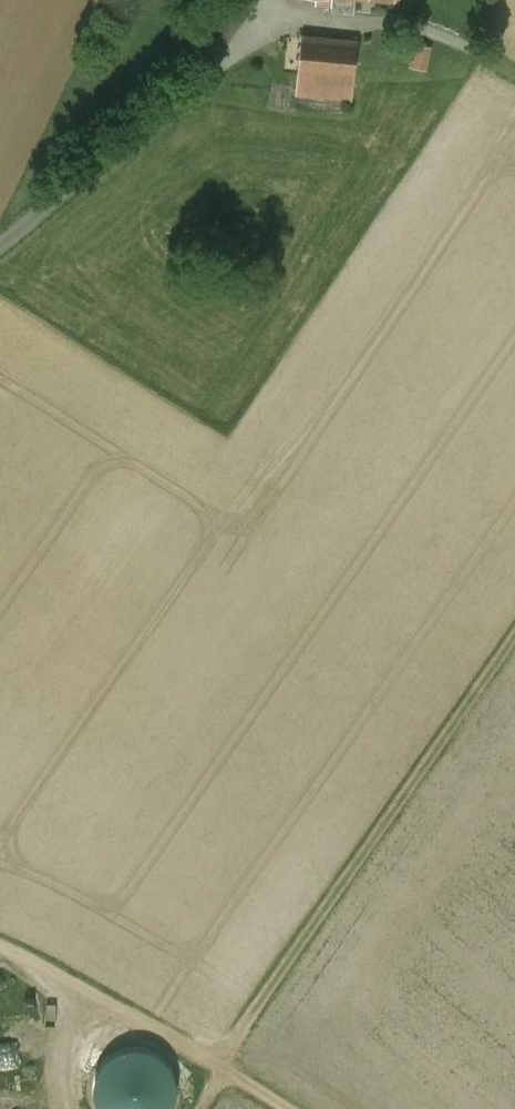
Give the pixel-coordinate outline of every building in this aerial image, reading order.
[(331,13),(354,15),(355,0),(332,0),(331,13)] [(358,42),(301,37),(295,93),(352,99),(354,82),(358,42)] [(426,62),(412,59),(410,66),(424,68),(426,62)]
